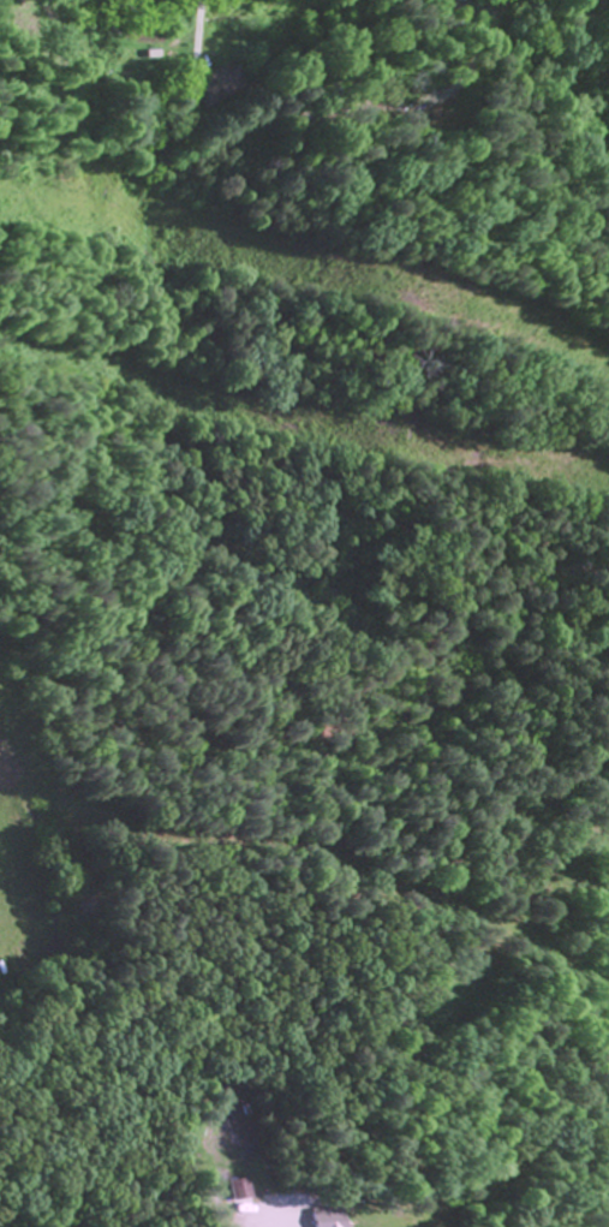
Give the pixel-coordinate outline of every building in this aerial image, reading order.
[(234,1185),(238,1205),(257,1201),(252,1181),(234,1185)]
